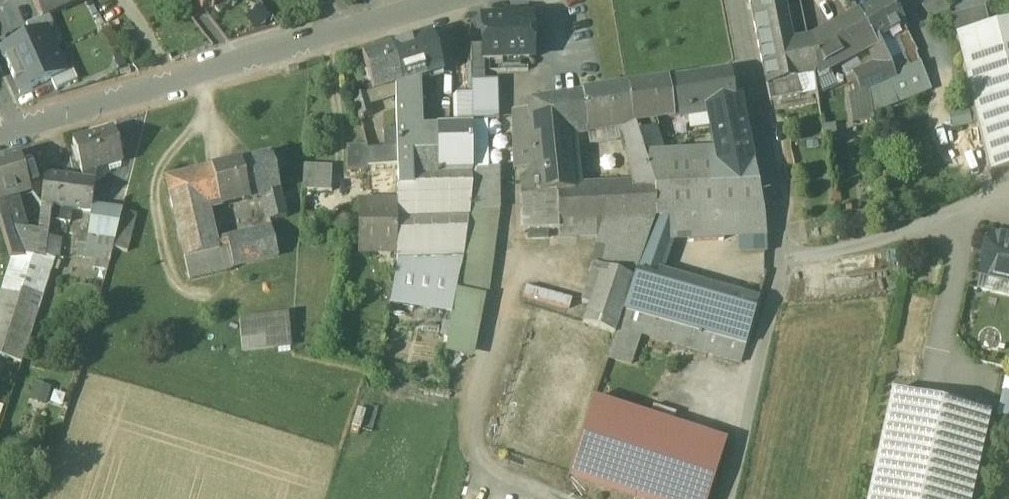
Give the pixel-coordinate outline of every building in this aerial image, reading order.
[(42,19),(49,16),(84,0),(33,0),(42,19)] [(205,14),(222,0),(194,0),(205,14)] [(768,83),(798,77),(816,73),(810,42),(792,45),(783,1),(791,0),(751,0),(768,83)] [(861,13),(868,29),(871,27),(878,39),(879,40),(905,27),(889,0),(884,0),(861,13)] [(986,8),(953,17),(958,36),(991,28),(986,8)] [(861,13),(831,31),(849,60),(865,52),(862,47),(871,43),(878,39),(871,27),(868,29),(861,13)] [(28,25),(33,36),(47,30),(54,26),(49,16),(42,19),(28,25)] [(506,16),(504,19),(485,20),(482,23),(483,45),(483,61),(484,61),(530,60),(533,57),(532,21),(529,19),(518,19),(516,16),(506,16)] [(957,36),(991,173),(1008,168),(1008,23),(991,28),(958,36),(957,36)] [(905,27),(879,40),(889,62),(896,77),(890,80),(899,102),(932,88),(917,52),(918,52),(905,27)] [(1,50),(11,71),(56,50),(47,30),(33,36),(1,50)] [(831,31),(812,42),(819,76),(849,60),(831,31)] [(432,35),(418,39),(429,75),(440,72),(442,69),(432,35)] [(418,39),(392,47),(402,83),(421,78),(429,75),(418,39)] [(878,39),(871,43),(880,65),(889,62),(879,40),(878,39)] [(483,45),(471,45),(472,81),(485,81),(484,61),(483,61),(483,45)] [(402,83),(392,47),(362,56),(373,92),(396,85),(402,83)] [(66,73),(56,50),(11,71),(21,93),(52,79),(66,73)] [(880,65),(855,76),(862,91),(862,92),(870,88),(890,80),(896,77),(889,62),(880,65)] [(66,73),(52,79),(57,90),(78,80),(73,70),(66,73)] [(730,73),(669,82),(674,117),(710,111),(712,126),(743,121),(739,99),(736,100),(730,73)] [(798,77),(768,83),(771,101),(802,95),(798,77)] [(402,83),(396,85),(397,129),(397,133),(397,135),(414,135),(415,135),(416,130),(421,130),(421,78),(402,83)] [(472,81),(473,122),(499,118),(497,81),(485,81),(472,81)] [(669,82),(628,88),(633,123),(634,123),(651,121),(674,117),(669,82)] [(628,88),(567,97),(570,133),(587,130),(587,131),(633,123),(628,88)] [(870,88),(862,92),(862,91),(852,95),(856,122),(872,120),(872,121),(874,121),(874,120),(875,120),(870,88)] [(367,94),(354,98),(360,119),(373,115),(367,94)] [(567,97),(530,103),(531,114),(538,195),(538,196),(557,195),(575,193),(575,192),(570,133),(567,97)] [(531,114),(514,114),(516,171),(533,170),(522,185),(521,197),(538,195),(531,114)] [(499,118),(473,122),(475,210),(492,211),(501,211),(499,118)] [(663,160),(654,130),(651,121),(634,123),(636,131),(655,188),(671,187),(663,160)] [(745,121),(712,126),(715,158),(663,160),(671,187),(655,188),(657,219),(687,218),(723,217),(763,215),(745,121)] [(471,128),(438,128),(438,129),(439,152),(414,153),(414,135),(397,135),(397,166),(397,167),(398,201),(398,202),(397,250),(397,251),(398,266),(391,302),(452,312),(456,291),(462,263),(464,262),(464,253),(471,128)] [(385,130),(385,147),(368,148),(369,168),(397,166),(397,135),(397,133),(397,129),(385,130)] [(421,130),(416,130),(415,135),(414,135),(414,153),(439,152),(438,129),(421,130)] [(655,188),(636,131),(631,133),(629,133),(631,149),(637,189),(655,188)] [(114,132),(73,143),(82,175),(123,163),(114,132)] [(368,144),(347,146),(348,170),(368,169),(369,168),(368,148),(368,144)] [(272,155),(241,162),(249,198),(262,195),(281,191),(272,155)] [(0,162),(0,200),(13,196),(30,191),(20,156),(0,162)] [(241,162),(212,169),(221,205),(249,198),(241,162)] [(212,169),(200,172),(209,208),(221,205),(212,169)] [(331,170),(307,169),(306,189),(330,190),(331,170)] [(200,172),(166,180),(185,260),(209,255),(220,253),(218,247),(209,208),(200,172)] [(96,182),(44,176),(41,204),(52,206),(72,208),(92,210),(92,208),(96,182)] [(637,189),(575,192),(575,193),(557,195),(557,223),(558,224),(578,223),(657,219),(655,188),(637,189)] [(281,191),(262,195),(268,222),(287,218),(281,191)] [(557,195),(538,196),(538,195),(521,197),(521,232),(558,231),(558,224),(557,223),(557,195)] [(13,196),(0,200),(0,221),(0,222),(12,260),(33,260),(13,196)] [(398,201),(361,201),(360,250),(397,250),(398,202),(398,201)] [(72,208),(52,206),(50,220),(70,222),(72,208)] [(122,212),(92,208),(92,210),(89,237),(81,236),(78,257),(95,259),(110,260),(113,248),(122,212)] [(475,210),(470,210),(464,253),(487,257),(492,211),(475,210)] [(137,216),(122,212),(113,248),(128,252),(137,216)] [(763,215),(723,217),(724,242),(767,241),(763,215)] [(723,217),(687,218),(688,243),(724,242),(723,217)] [(687,218),(657,219),(638,273),(625,312),(746,348),(759,302),(660,273),(670,243),(688,243),(687,218)] [(657,219),(578,223),(579,237),(604,237),(595,264),(638,273),(657,219)] [(578,223),(558,224),(558,231),(558,237),(579,237),(578,223)] [(272,233),(228,244),(234,267),(278,256),(272,233)] [(988,237),(979,276),(1008,283),(1008,241),(988,237)] [(61,240),(48,239),(45,260),(55,261),(59,260),(61,240)] [(228,244),(218,247),(220,253),(209,255),(214,276),(235,271),(234,267),(228,244)] [(209,255),(185,260),(190,280),(214,276),(209,255)] [(110,260),(95,259),(94,268),(108,269),(110,260)] [(12,260),(0,297),(0,357),(21,364),(55,261),(45,260),(33,260),(12,260)] [(638,273),(595,264),(583,303),(590,306),(584,324),(617,335),(619,329),(625,312),(638,273)] [(481,294),(456,291),(447,354),(472,358),(481,294)] [(746,348),(625,312),(619,329),(641,336),(741,365),(746,348)] [(289,315),(272,317),(275,347),(292,346),(289,315)] [(272,317),(240,320),(243,351),(275,347),(272,317)] [(641,336),(619,329),(617,335),(609,359),(632,366),(641,336)] [(33,382),(30,401),(49,404),(52,385),(33,382)] [(49,403),(63,407),(68,394),(54,389),(49,403)] [(995,407),(1008,410),(1008,395),(998,392),(995,407)] [(892,393),(868,498),(971,498),(990,415),(892,393)] [(594,399),(569,475),(643,498),(709,498),(727,442),(594,399)]
